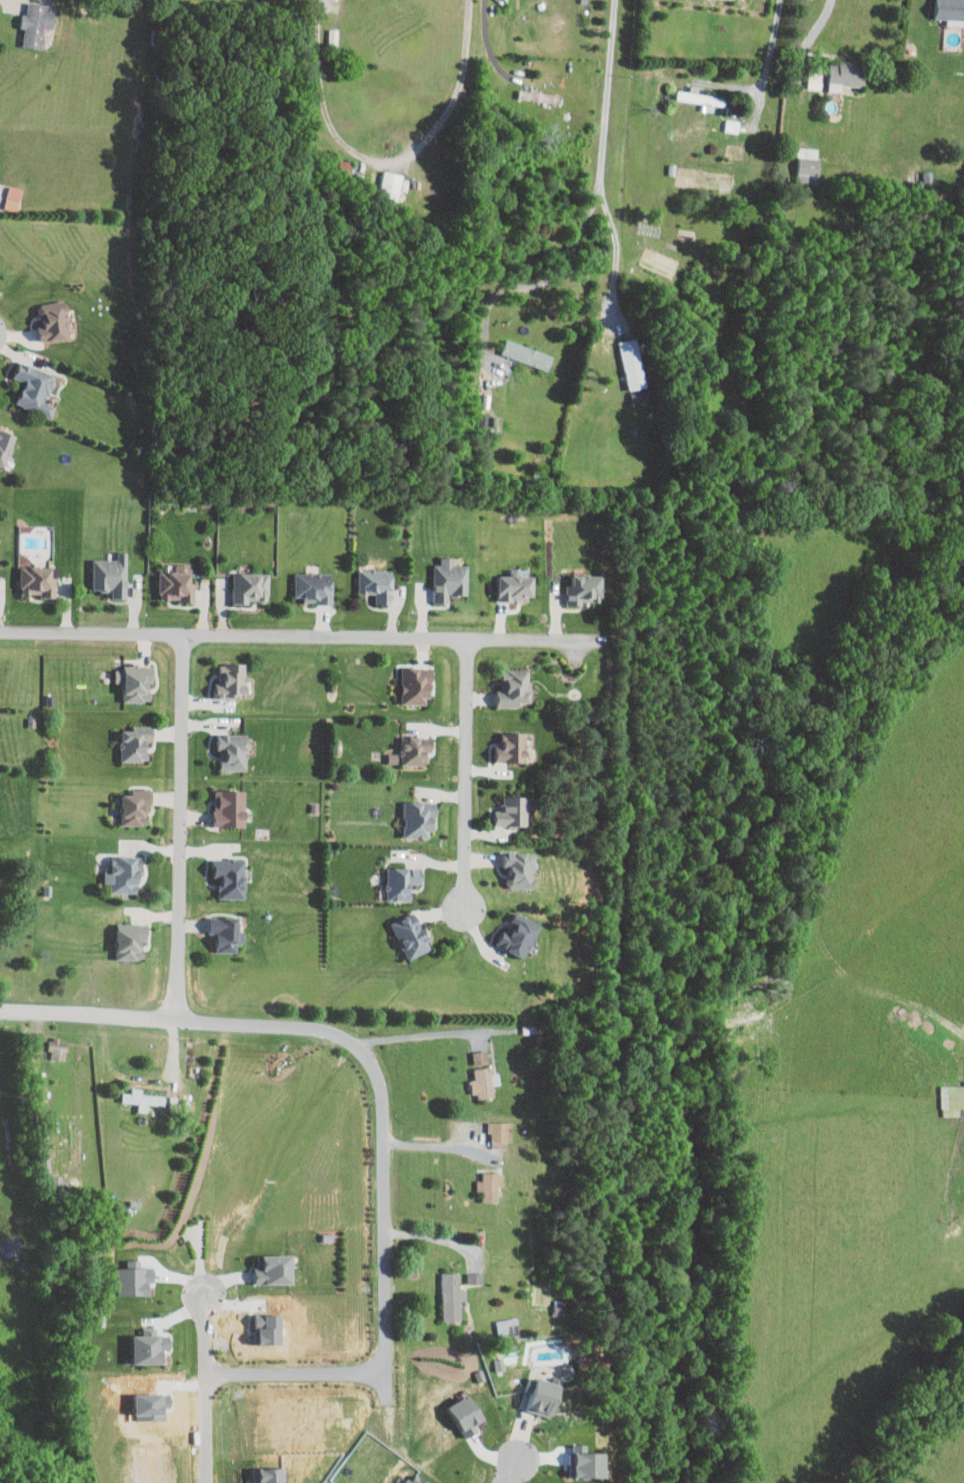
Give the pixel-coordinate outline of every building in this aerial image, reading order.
[(35,22),(45,23),(47,6),(38,5),(38,0),(15,0),(13,22),(15,22),(13,40),(34,42),(35,22)] [(963,25),(963,0),(936,0),(935,18),(947,19),(947,25),(963,25)] [(855,61),(839,60),(838,64),(829,64),(829,91),(842,91),(842,85),(864,86),(865,66),(854,66),(855,61)] [(676,100),(706,103),(705,110),(714,111),(714,105),(725,106),(726,96),(677,91),(676,100)] [(725,131),(738,133),(740,121),(727,119),(725,131)] [(798,182),(819,183),(820,158),(799,157),(798,182)] [(379,196),(398,200),(403,174),(384,170),(379,196)] [(7,205),(12,183),(0,180),(0,203),(7,205)] [(59,333),(56,296),(27,299),(31,336),(59,333)] [(618,342),(630,391),(648,387),(636,338),(618,342)] [(553,354),(506,341),(501,356),(549,369),(553,354)] [(49,371),(9,355),(3,371),(14,375),(6,397),(44,412),(48,401),(38,397),(49,371)] [(1,462),(11,428),(0,425),(0,462),(1,462)] [(126,600),(127,553),(117,553),(117,560),(98,559),(99,554),(85,554),(84,587),(111,587),(111,599),(126,600)] [(433,564),(433,604),(448,605),(448,595),(467,596),(468,565),(454,565),(454,558),(441,557),(440,565),(433,564)] [(33,589),(33,593),(47,592),(47,561),(7,562),(8,589),(33,589)] [(158,572),(159,600),(179,599),(179,603),(194,603),(194,583),(190,583),(190,565),(167,565),(167,572),(158,572)] [(375,605),(391,605),(392,571),(358,570),(358,594),(375,594),(375,605)] [(294,573),(294,598),(303,598),(303,604),(332,604),(331,573),(294,573)] [(233,604),(268,603),(268,574),(232,574),(233,604)] [(497,600),(532,601),(533,576),(498,575),(497,600)] [(603,576),(573,575),(572,586),(567,586),(567,606),(583,606),(583,601),(602,602),(603,576)] [(245,664),(227,664),(227,675),(215,675),(216,699),(236,699),(236,696),(246,695),(245,664)] [(153,667),(122,666),(122,671),(114,671),(114,683),(123,683),(123,702),(149,703),(149,692),(148,692),(148,684),(153,684),(153,667)] [(402,669),(401,705),(429,705),(430,669),(402,669)] [(518,708),(518,704),(529,704),(530,671),(503,670),(502,691),(497,691),(496,708),(518,708)] [(120,762),(146,762),(147,742),(152,742),(152,734),(142,734),(143,726),(132,726),(132,732),(120,731),(120,762)] [(496,763),(529,764),(529,734),(502,733),(502,746),(496,746),(496,763)] [(217,735),(217,751),(220,751),(220,771),(246,771),(247,736),(217,735)] [(400,766),(429,767),(429,746),(419,746),(419,738),(401,737),(400,766)] [(398,765),(398,754),(388,754),(388,764),(398,765)] [(131,796),(121,795),(121,826),(147,826),(148,806),(151,806),(151,790),(132,790),(131,796)] [(245,792),(214,791),(213,828),(244,828),(245,792)] [(495,812),(495,827),(527,827),(527,811),(534,811),(534,798),(503,798),(503,812),(495,812)] [(403,838),(433,839),(434,808),(423,807),(423,803),(404,802),(403,838)] [(503,869),(509,870),(508,889),(534,890),(535,854),(504,853),(503,869)] [(138,894),(138,865),(136,865),(136,857),(110,857),(110,872),(103,872),(103,884),(110,884),(109,894),(138,894)] [(244,900),(245,861),(213,860),(212,879),(219,879),(219,899),(244,900)] [(422,869),(387,868),(386,901),(410,902),(411,884),(422,885),(422,869)] [(409,961),(432,949),(413,912),(390,924),(409,961)] [(497,945),(523,960),(542,927),(516,912),(497,945)] [(216,953),(237,954),(237,944),(244,944),(244,931),(237,931),(238,919),(209,918),(209,932),(216,932),(216,953)] [(115,960),(142,961),(143,942),(146,942),(146,925),(116,924),(115,960)] [(488,1050),(473,1051),(476,1078),(473,1079),(475,1099),(495,1096),(493,1084),(501,1084),(499,1072),(491,1072),(488,1050)] [(960,1108),(963,1108),(963,1084),(941,1085),(942,1116),(961,1115),(960,1108)] [(138,1103),(138,1111),(147,1112),(147,1104),(164,1105),(164,1095),(141,1094),(142,1087),(131,1087),(131,1092),(122,1092),(122,1102),(138,1103)] [(512,1140),(512,1121),(488,1121),(488,1132),(492,1132),(492,1148),(507,1148),(507,1140),(512,1140)] [(498,1201),(498,1185),(503,1185),(503,1172),(483,1172),(483,1180),(477,1180),(477,1189),(482,1189),(482,1201),(498,1201)] [(261,1254),(262,1270),(254,1271),(255,1283),(292,1283),(292,1254),(261,1254)] [(441,1272),(443,1321),(461,1320),(461,1301),(466,1301),(466,1288),(460,1288),(460,1271),(441,1272)] [(467,1272),(468,1283),(484,1282),(484,1272),(467,1272)] [(520,1334),(517,1316),(496,1321),(499,1338),(520,1334)] [(164,1363),(164,1350),(170,1350),(169,1334),(131,1335),(132,1364),(164,1363)] [(494,1358),(496,1371),(505,1369),(503,1357),(494,1358)] [(560,1383),(535,1378),(528,1411),(553,1416),(560,1383)] [(282,1466),(251,1468),(252,1482),(283,1482),(282,1466)] [(413,1472),(405,1482),(429,1482),(413,1472)]
